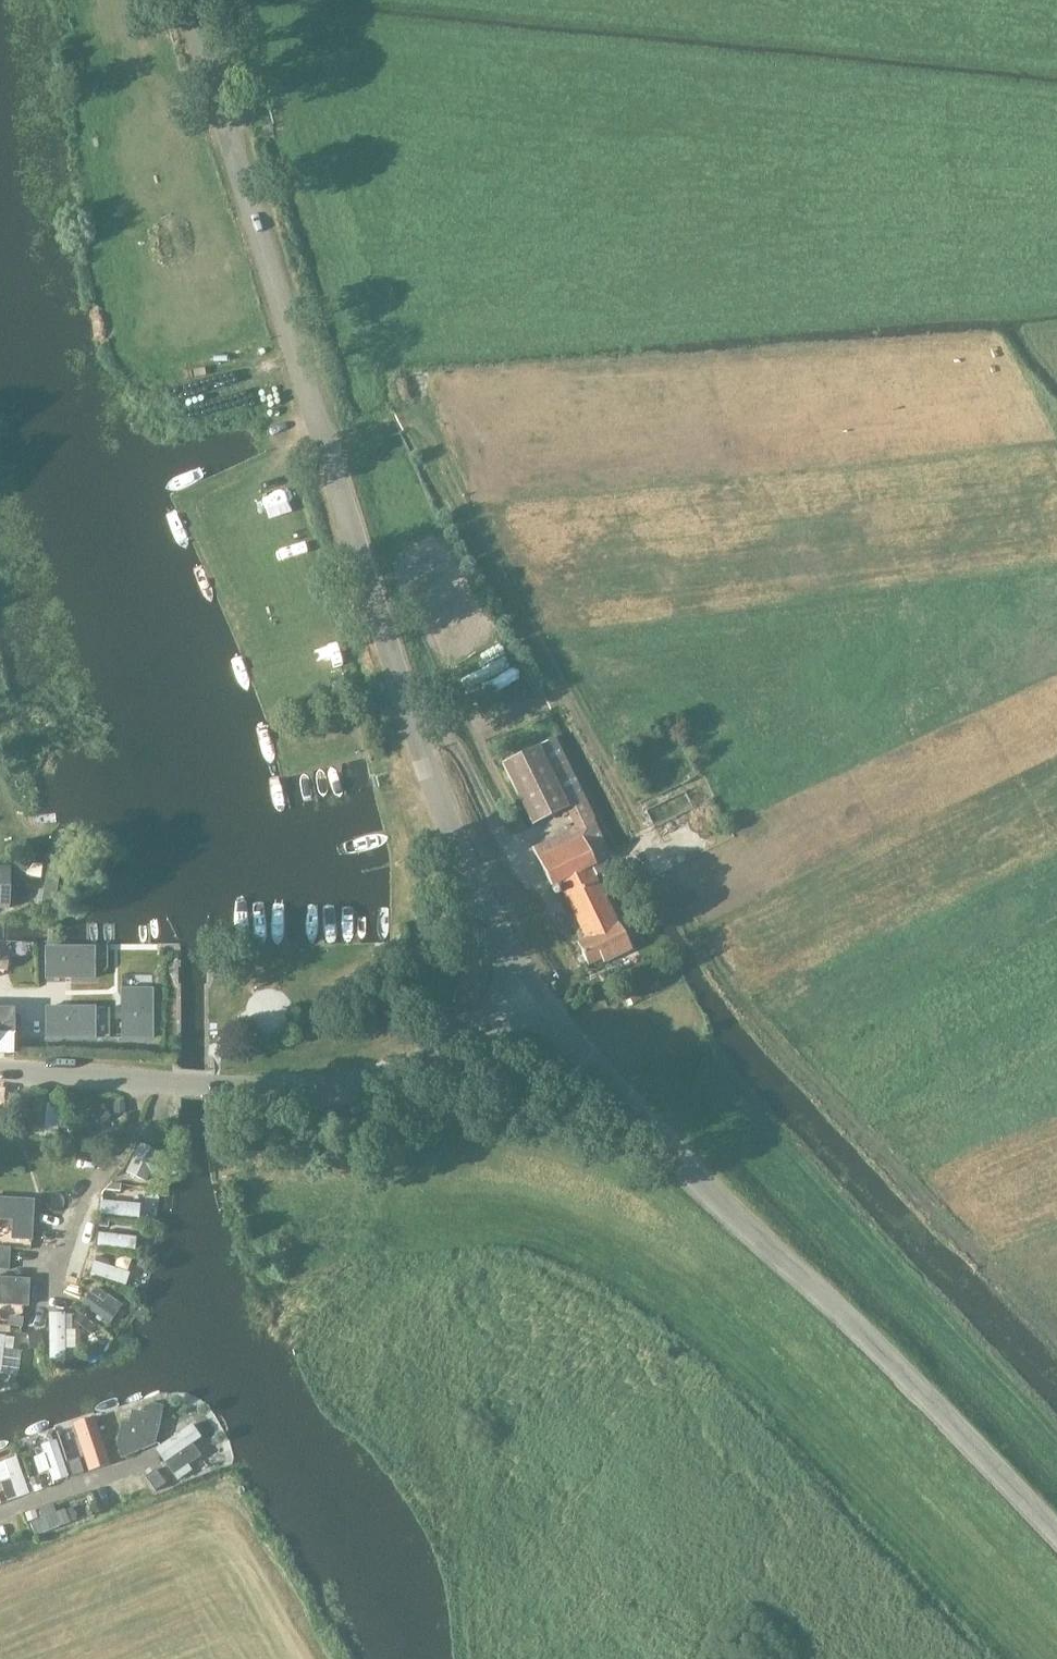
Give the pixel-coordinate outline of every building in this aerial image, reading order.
[(502,646),(453,667),(463,692),(477,686),(473,678),(483,674),(491,691),(517,681),(502,646)] [(593,821),(594,820),(554,737),(501,763),(530,824),(564,808),(573,828),(531,848),(550,888),(557,885),(583,938),(576,942),(587,965),(599,959),(602,963),(630,950),(595,878),(590,867),(603,861),(610,857),(593,821)] [(683,814),(654,827),(662,845),(691,832),(683,814)] [(608,871),(603,861),(590,867),(595,878),(597,876),(610,900),(623,894),(610,870),(608,871)] [(0,867),(0,908),(8,908),(10,868),(0,867)] [(44,948),(44,980),(93,980),(93,948),(44,948)] [(119,949),(119,984),(133,984),(133,949),(119,949)] [(144,1040),(151,1002),(136,999),(129,1038),(144,1040)] [(12,1052),(13,1008),(0,1008),(0,1052),(12,1052)] [(50,1037),(78,1037),(78,1013),(50,1012),(50,1037)] [(159,1154),(140,1145),(126,1174),(145,1183),(150,1173),(154,1175),(159,1165),(154,1163),(159,1154)] [(97,1197),(96,1214),(137,1215),(137,1199),(97,1197)] [(94,1230),(94,1246),(120,1247),(121,1231),(94,1230)] [(91,1256),(86,1271),(121,1284),(126,1269),(91,1256)] [(0,1278),(0,1309),(28,1310),(29,1279),(0,1278)] [(82,1285),(72,1306),(112,1324),(122,1302),(82,1285)] [(72,1357),(71,1310),(45,1310),(46,1357),(72,1357)] [(10,1371),(11,1324),(0,1324),(0,1371),(10,1371)] [(89,1424),(67,1431),(82,1472),(104,1464),(89,1424)] [(155,1449),(164,1461),(200,1438),(191,1425),(155,1449)] [(37,1465),(46,1486),(68,1478),(53,1439),(38,1445),(45,1462),(37,1465)] [(25,1497),(14,1452),(0,1456),(0,1494),(2,1502),(25,1497)] [(184,1459),(169,1466),(174,1477),(189,1471),(184,1459)] [(27,1510),(34,1534),(73,1521),(67,1503),(52,1508),(50,1503),(27,1510)]
